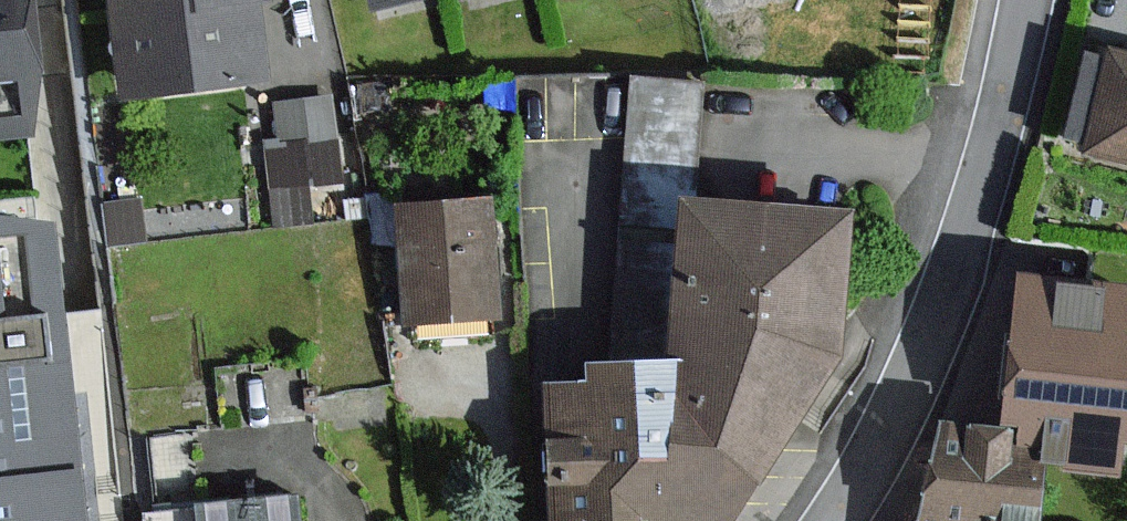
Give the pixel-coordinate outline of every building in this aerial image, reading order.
[(31,133),(19,0),(0,0),(0,136),(31,133)] [(121,2),(107,4),(119,97),(258,79),(247,1),(258,0),(121,0),(121,2)] [(368,10),(412,0),(366,0),(368,10)] [(1126,174),(1126,55),(1103,49),(1075,161),(1126,174)] [(623,154),(697,157),(701,71),(627,67),(623,154)] [(331,85),(263,91),(272,211),(341,205),(331,85)] [(487,204),(402,210),(410,321),(495,315),(487,204)] [(838,355),(848,212),(685,204),(676,367),(676,520),(731,520),(838,355)] [(51,233),(0,238),(0,520),(83,520),(62,336),(51,233)] [(1019,278),(1004,437),(1037,438),(1036,457),(1067,460),(1066,467),(1113,471),(1116,436),(1126,437),(1126,288),(1019,278)] [(676,367),(584,367),(584,387),(548,387),(549,520),(676,520),(676,367)] [(939,435),(915,520),(1034,520),(1036,457),(1037,438),(1004,437),(939,435)]
